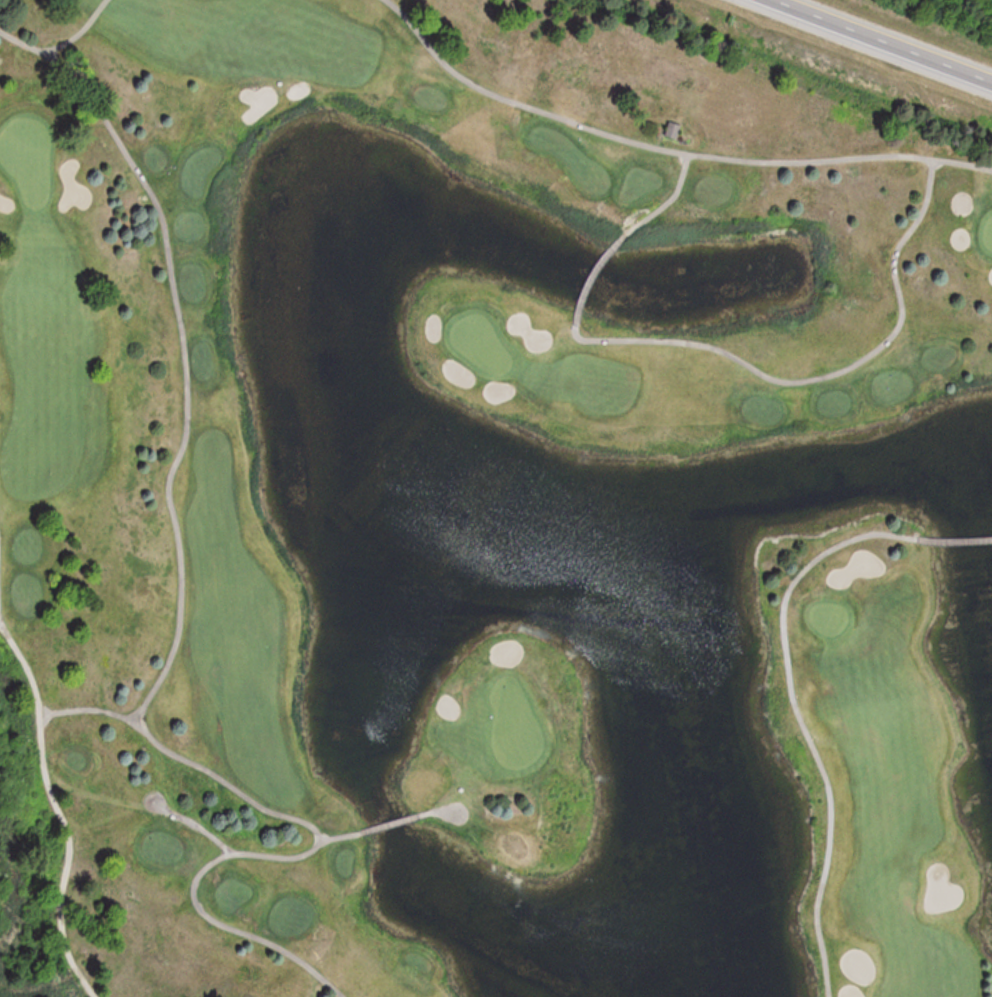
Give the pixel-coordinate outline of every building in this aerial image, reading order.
[(683,124),(670,120),(666,135),(679,139),(683,124)]
